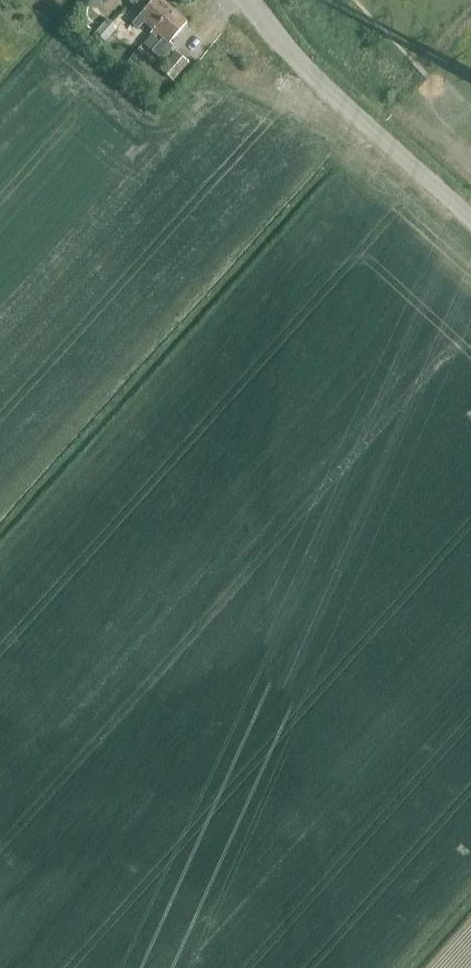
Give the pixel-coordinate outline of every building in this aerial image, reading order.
[(161,0),(153,0),(132,24),(138,29),(144,22),(150,28),(147,31),(155,38),(158,35),(162,39),(151,51),(161,59),(172,47),(169,43),(187,22),(161,0)] [(116,26),(106,18),(94,32),(104,40),(116,26)] [(173,81),(188,63),(176,52),(160,70),(173,81)]
